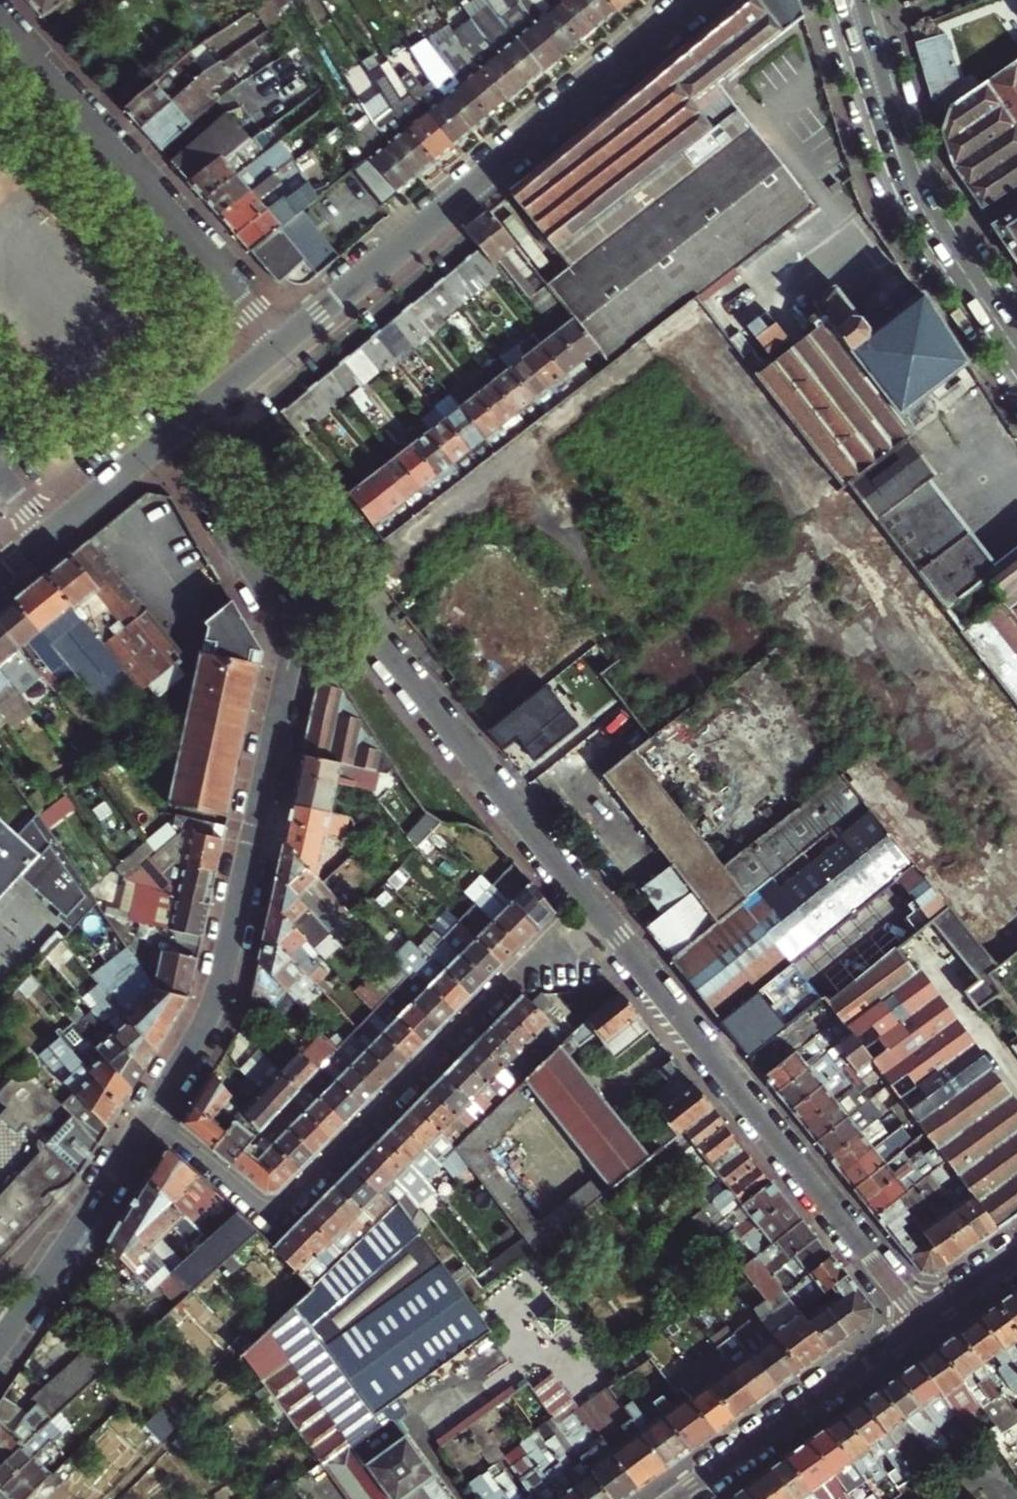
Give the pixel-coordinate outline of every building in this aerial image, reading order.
[(45,18),(73,0),(29,0),(45,18)] [(499,52),(527,85),(545,70),(513,32),(501,17),(490,1),(479,9),(472,0),(466,5),(484,31),(483,32),(499,52)] [(472,0),(479,9),(490,1),(490,0),(473,0),(472,0)] [(628,94),(506,196),(567,270),(549,284),(560,297),(576,316),(602,347),(614,361),(645,337),(700,295),(812,208),(719,81),(803,16),(799,0),(742,0),(628,94)] [(553,6),(544,14),(532,0),(521,0),(519,2),(535,22),(563,55),(581,40),(553,6)] [(553,6),(581,40),(583,39),(600,25),(579,0),(548,0),(553,6)] [(617,10),(609,0),(579,0),(600,25),(617,10)] [(617,10),(630,0),(609,0),(617,10)] [(513,32),(545,70),(563,55),(535,22),(526,29),(510,10),(501,17),(513,32)] [(1009,15),(1011,19),(1007,22),(1016,37),(1016,10),(1009,15)] [(296,47),(280,23),(262,34),(278,59),(296,47)] [(509,100),(527,85),(499,52),(492,58),(482,46),(480,47),(467,29),(457,36),(460,40),(466,48),(473,57),(509,100)] [(920,56),(950,46),(946,34),(916,42),(920,56)] [(463,82),(491,115),(509,100),(473,57),(466,48),(460,40),(441,54),(447,62),(463,82)] [(950,46),(920,56),(924,71),(953,58),(950,46)] [(142,127),(188,86),(203,73),(193,61),(195,60),(189,53),(125,109),(142,127)] [(200,100),(243,63),(234,53),(203,73),(188,86),(200,100)] [(421,67),(428,77),(438,70),(454,89),(463,82),(447,62),(441,54),(421,67)] [(454,146),(472,130),(444,97),(436,105),(419,85),(401,56),(391,62),(410,92),(413,96),(454,146)] [(929,85),(957,71),(953,58),(924,71),(929,85)] [(949,107),(942,130),(951,164),(980,207),(1016,182),(1016,61),(949,107)] [(393,107),(436,160),(454,146),(413,96),(410,92),(404,97),(403,97),(402,98),(382,66),(370,74),(378,85),(393,107)] [(444,97),(472,130),(491,115),(463,82),(454,89),(438,70),(428,77),(444,97)] [(960,83),(957,71),(929,85),(933,101),(960,83)] [(436,105),(444,97),(428,77),(419,85),(436,105)] [(389,141),(418,176),(436,160),(393,107),(378,85),(359,100),(374,122),(389,141)] [(142,127),(161,149),(190,124),(183,115),(200,100),(188,86),(142,127)] [(228,112),(171,160),(189,181),(220,154),(224,158),(237,149),(251,139),(228,112)] [(251,139),(237,149),(247,160),(253,156),(252,154),(261,148),(253,137),(251,139)] [(205,198),(276,145),(273,139),(261,148),(252,154),(253,156),(247,160),(237,149),(224,158),(220,154),(189,181),(205,198)] [(281,141),(276,145),(205,198),(220,216),(293,159),(281,141)] [(369,156),(399,192),(418,176),(389,141),(369,156)] [(237,235),(269,210),(263,203),(289,182),(295,193),(308,183),(293,159),(220,216),(237,235)] [(272,214),(269,210),(237,235),(252,251),(304,210),(318,199),(308,183),(295,193),(286,199),(288,202),(272,214)] [(284,197),(269,210),(272,214),(288,202),(286,199),(284,197)] [(992,225),(1016,262),(1016,208),(992,225)] [(304,210),(252,251),(279,282),(285,276),(290,280),(302,284),(307,283),(340,256),(304,210)] [(466,228),(474,239),(480,246),(494,262),(498,258),(506,252),(538,290),(531,296),(543,310),(560,297),(549,284),(488,210),(466,228)] [(494,262),(480,246),(281,411),(302,436),(501,271),(494,262)] [(498,258),(531,296),(538,290),(506,252),(498,258)] [(817,329),(760,373),(759,375),(844,487),(915,433),(911,428),(919,423),(917,419),(907,403),(968,364),(924,294),(921,296),(872,334),(837,287),(814,305),(819,311),(809,319),(817,329)] [(602,347),(576,316),(560,329),(585,360),(602,347)] [(585,360),(560,329),(544,341),(568,372),(585,360)] [(780,347),(768,329),(756,337),(768,355),(780,347)] [(544,341),(527,354),(564,400),(580,387),(568,372),(544,341)] [(564,400),(527,354),(511,366),(548,413),(564,400)] [(907,403),(917,419),(963,390),(961,387),(976,377),(968,364),(907,403)] [(511,366),(495,379),(519,411),(526,420),(531,425),(548,413),(511,366)] [(519,411),(495,379),(479,391),(504,423),(507,427),(515,438),(531,425),(526,420),(518,426),(511,417),(519,411)] [(479,391),(463,404),(499,450),(515,438),(507,427),(502,430),(499,427),(504,423),(479,391)] [(463,404),(446,417),(482,463),(499,450),(463,404)] [(446,417),(431,429),(456,461),(458,464),(466,475),(482,463),(446,417)] [(431,429),(414,442),(439,474),(450,488),(466,475),(458,464),(455,467),(453,464),(456,461),(431,429)] [(915,433),(844,487),(964,630),(974,622),(966,612),(978,603),(985,613),(1016,589),(1016,543),(989,562),(928,472),(937,467),(915,433)] [(439,474),(414,442),(399,454),(424,486),(439,474)] [(424,486),(399,454),(384,465),(409,497),(419,511),(435,500),(424,486)] [(384,465),(367,478),(376,490),(392,510),(409,497),(384,465)] [(392,510),(376,490),(367,478),(351,490),(375,523),(392,510)] [(402,524),(408,520),(406,516),(400,520),(402,524)] [(387,523),(379,529),(385,537),(393,531),(387,523)] [(95,535),(89,539),(95,546),(100,541),(95,535)] [(89,539),(47,574),(137,684),(141,690),(184,654),(95,546),(89,539)] [(16,599),(67,660),(70,664),(76,672),(106,708),(137,684),(47,574),(16,599)] [(985,613),(978,603),(966,612),(974,622),(964,630),(1016,700),(1016,589),(985,613)] [(67,660),(16,599),(0,612),(0,624),(20,648),(25,645),(41,664),(46,661),(54,671),(67,660)] [(206,623),(218,637),(230,650),(228,656),(262,662),(264,652),(234,600),(206,623)] [(18,689),(24,685),(21,681),(27,676),(19,666),(11,656),(20,648),(0,624),(0,667),(18,689)] [(230,650),(218,637),(210,644),(208,652),(228,656),(230,650)] [(210,644),(202,651),(208,652),(210,644)] [(28,658),(20,648),(11,656),(19,666),(28,658)] [(208,652),(202,651),(183,740),(169,804),(229,818),(262,662),(228,656),(208,652)] [(389,770),(398,764),(324,657),(324,656),(303,755),(370,767),(389,770)] [(67,660),(54,671),(58,675),(70,664),(67,660)] [(1,703),(18,689),(0,667),(0,702),(1,703)] [(576,725),(545,687),(489,732),(503,750),(518,738),(535,758),(576,725)] [(18,689),(1,703),(0,704),(0,713),(2,712),(7,719),(28,702),(18,689)] [(631,753),(601,777),(673,865),(692,889),(723,865),(631,753)] [(370,767),(303,755),(299,775),(355,785),(357,776),(360,777),(359,781),(365,782),(365,778),(368,778),(370,767)] [(355,785),(299,775),(294,797),(335,804),(353,807),(357,808),(368,801),(360,792),(361,792),(354,790),(355,785)] [(357,776),(355,785),(367,787),(376,780),(368,778),(365,778),(365,782),(359,781),(360,777),(357,776)] [(50,823),(79,809),(73,796),(44,810),(50,823)] [(335,804),(294,797),(288,825),(328,831),(346,834),(351,816),(333,812),(335,804)] [(998,966),(864,802),(814,843),(748,897),(672,960),(749,1057),(804,1012),(824,997),(876,1068),(883,1076),(889,1084),(901,1101),(912,1116),(920,1126),(925,1132),(935,1146),(946,1160),(949,1165),(961,1181),(997,1230),(1016,1215),(1016,1103),(919,971),(913,975),(896,951),(932,922),(979,979),(965,989),(979,1008),(1003,991),(990,973),(998,966)] [(36,812),(18,832),(0,816),(0,896),(22,871),(44,891),(79,923),(99,901),(36,812)] [(428,814),(408,834),(419,844),(439,824),(428,814)] [(354,816),(351,816),(346,834),(344,846),(354,856),(366,845),(362,841),(358,828),(359,823),(358,819),(354,816)] [(319,876),(328,831),(288,825),(285,839),(319,876)] [(179,852),(176,863),(217,871),(225,838),(186,829),(170,843),(179,852)] [(332,891),(319,876),(285,839),(278,873),(310,908),(312,910),(315,908),(319,912),(316,915),(325,924),(327,922),(333,927),(338,922),(320,902),(332,891)] [(354,856),(344,846),(339,869),(354,856)] [(163,848),(159,851),(169,863),(170,862),(171,862),(163,848)] [(128,877),(156,888),(176,896),(211,903),(217,871),(176,863),(171,862),(170,862),(169,863),(164,867),(154,856),(128,877)] [(537,931),(556,912),(516,862),(507,872),(522,892),(511,903),(537,931)] [(647,886),(665,910),(692,889),(673,865),(647,886)] [(723,865),(692,889),(694,892),(668,914),(658,922),(662,927),(661,928),(654,933),(652,935),(672,960),(748,897),(723,865)] [(310,908),(278,873),(272,901),(319,951),(327,943),(308,923),(302,915),(310,908)] [(128,919),(150,923),(204,935),(211,903),(176,896),(156,888),(153,902),(145,912),(131,909),(128,919)] [(498,888),(493,893),(488,898),(485,895),(477,903),(480,906),(520,948),(537,931),(511,903),(498,888)] [(490,889),(485,895),(488,898),(493,893),(490,889)] [(694,892),(692,889),(665,910),(668,914),(694,892)] [(272,901),(266,927),(310,975),(316,970),(320,966),(313,958),(320,952),(319,951),(272,901)] [(468,912),(476,920),(485,929),(477,938),(503,966),(520,948),(480,906),(476,910),(473,907),(468,912)] [(316,915),(312,910),(310,908),(302,915),(308,923),(316,915)] [(127,942),(128,919),(107,914),(127,942)] [(650,914),(643,920),(654,933),(661,928),(650,914)] [(485,929),(476,920),(468,928),(477,938),(485,929)] [(204,935),(150,923),(146,943),(153,945),(147,971),(158,987),(156,990),(190,997),(204,935)] [(503,966),(477,938),(468,928),(463,924),(460,927),(454,932),(468,946),(461,954),(488,982),(503,966)] [(310,975),(266,927),(259,960),(287,991),(294,998),(295,999),(315,980),(310,975)] [(437,931),(421,948),(428,954),(435,947),(440,941),(444,937),(437,931)] [(58,968),(73,952),(63,940),(48,957),(58,968)] [(440,941),(435,947),(452,964),(445,971),(472,998),(488,982),(461,954),(447,940),(443,944),(440,941)] [(330,948),(327,943),(319,951),(320,952),(322,955),(330,948)] [(418,944),(399,964),(409,974),(424,959),(428,954),(421,948),(418,944)] [(452,964),(435,947),(428,954),(431,957),(445,971),(452,964)] [(424,959),(409,974),(412,977),(416,974),(456,1014),(472,998),(445,971),(431,957),(427,961),(424,959)] [(259,960),(259,961),(251,998),(263,1000),(287,991),(259,960)] [(409,974),(399,964),(381,984),(390,994),(393,991),(397,987),(409,974)] [(158,987),(147,971),(144,967),(139,970),(135,966),(124,974),(144,1001),(139,1005),(172,1026),(190,997),(156,990),(158,987)] [(330,985),(316,970),(310,975),(315,980),(324,990),(330,985)] [(412,977),(409,974),(397,987),(400,990),(441,1029),(456,1014),(416,974),(412,977)] [(157,1050),(114,999),(109,994),(104,988),(94,976),(84,985),(97,1001),(110,1016),(105,1021),(146,1068),(157,1050)] [(109,994),(114,999),(157,1050),(172,1026),(139,1005),(120,977),(110,984),(114,990),(109,994)] [(392,998),(399,1005),(405,1011),(397,1019),(425,1045),(441,1029),(400,990),(396,994),(392,998)] [(279,1011),(294,998),(287,991),(263,1000),(279,1011)] [(541,993),(532,1001),(552,1021),(562,1010),(542,993),(541,993)] [(615,1059),(650,1031),(621,994),(620,993),(586,1020),(568,1038),(567,1039),(575,1050),(596,1034),(615,1059)] [(508,1011),(535,1038),(549,1051),(553,1046),(556,1049),(559,1046),(560,1046),(567,1039),(568,1038),(552,1021),(532,1001),(525,994),(508,1011)] [(827,1027),(831,1032),(839,1043),(836,1045),(841,1052),(850,1063),(862,1079),(876,1068),(824,997),(804,1012),(820,1033),(822,1030),(827,1027)] [(110,1016),(97,1001),(91,1006),(97,1013),(105,1021),(110,1016)] [(405,1011),(399,1005),(391,1012),(397,1019),(405,1011)] [(78,1006),(69,1014),(76,1022),(81,1027),(90,1019),(78,1006)] [(425,1045),(397,1019),(391,1012),(385,1006),(381,1010),(378,1007),(374,1011),(383,1021),(389,1027),(382,1034),(410,1061),(425,1045)] [(528,1044),(535,1038),(508,1011),(493,1027),(520,1053),(531,1064),(533,1066),(537,1062),(541,1058),(528,1044)] [(804,1012),(749,1057),(764,1076),(816,1036),(820,1033),(804,1012)] [(90,1019),(81,1027),(86,1034),(133,1088),(146,1068),(105,1021),(97,1013),(90,1019)] [(61,1022),(67,1030),(76,1022),(69,1014),(61,1022)] [(389,1027),(383,1021),(376,1028),(382,1034),(389,1027)] [(354,1032),(359,1027),(353,1022),(348,1027),(354,1032)] [(355,1038),(362,1030),(366,1026),(363,1022),(359,1027),(354,1032),(352,1034),(355,1038)] [(366,1034),(359,1042),(394,1077),(410,1061),(382,1034),(376,1028),(370,1022),(366,1026),(362,1030),(366,1034)] [(513,1060),(520,1053),(493,1027),(477,1042),(504,1069),(517,1081),(521,1078),(524,1081),(526,1080),(529,1077),(523,1071),(513,1060)] [(827,1027),(822,1030),(826,1035),(831,1032),(827,1027)] [(820,1033),(816,1036),(828,1052),(836,1045),(839,1043),(831,1032),(826,1035),(822,1030),(820,1033)] [(70,1036),(66,1031),(60,1036),(64,1041),(70,1036)] [(340,1047),(324,1031),(303,1053),(320,1068),(333,1054),(337,1050),(340,1047)] [(133,1088),(86,1034),(75,1043),(84,1053),(86,1055),(88,1055),(91,1055),(93,1054),(97,1058),(88,1067),(122,1106),(133,1088)] [(79,1057),(64,1041),(60,1036),(49,1046),(72,1071),(75,1072),(78,1071),(86,1080),(75,1090),(109,1127),(122,1106),(88,1067),(79,1057)] [(777,1092),(808,1067),(825,1054),(828,1052),(816,1036),(764,1076),(777,1092)] [(358,1058),(352,1065),(380,1091),(394,1077),(359,1042),(355,1038),(350,1042),(347,1039),(343,1043),(358,1058)] [(568,1055),(575,1050),(567,1039),(560,1046),(568,1055)] [(497,1076),(504,1069),(477,1042),(462,1058),(489,1084),(502,1096),(505,1093),(510,1088),(497,1076)] [(649,1157),(559,1046),(556,1049),(552,1054),(545,1061),(540,1065),(536,1069),(529,1077),(526,1080),(613,1189),(649,1157)] [(55,1056),(47,1047),(41,1053),(52,1064),(55,1061),(55,1056)] [(259,1085),(265,1092),(282,1108),(283,1107),(287,1103),(291,1099),(298,1091),(302,1087),(286,1070),(267,1051),(256,1065),(249,1075),(259,1085)] [(841,1052),(835,1056),(838,1060),(834,1064),(840,1071),(850,1063),(841,1052)] [(86,1055),(84,1053),(79,1057),(88,1067),(97,1058),(93,1054),(91,1055),(88,1055),(86,1055)] [(320,1068),(303,1053),(286,1070),(302,1087),(306,1082),(312,1076),(317,1071),(320,1068)] [(531,1064),(520,1053),(513,1060),(523,1071),(531,1064)] [(336,1058),(333,1054),(320,1068),(317,1071),(320,1074),(323,1071),(363,1108),(380,1091),(352,1065),(340,1054),(336,1058)] [(814,1075),(808,1067),(777,1092),(791,1110),(840,1071),(834,1064),(838,1060),(835,1056),(833,1054),(828,1058),(831,1062),(814,1075)] [(828,1058),(825,1054),(808,1067),(814,1075),(831,1062),(828,1058)] [(482,1091),(489,1084),(462,1058),(446,1074),(473,1101),(482,1109),(485,1112),(489,1109),(493,1112),(497,1107),(498,1107),(482,1091)] [(249,1075),(256,1065),(250,1060),(243,1069),(249,1075)] [(663,1078),(668,1083),(683,1072),(674,1060),(659,1072),(663,1078)] [(850,1063),(840,1071),(791,1110),(803,1125),(862,1079),(850,1063)] [(41,1141),(39,1145),(38,1149),(39,1153),(41,1157),(16,1184),(7,1179),(0,1192),(0,1193),(5,1195),(0,1200),(0,1259),(57,1199),(50,1193),(57,1190),(65,1186),(71,1182),(77,1176),(80,1172),(81,1169),(83,1170),(100,1143),(27,1064),(0,1093),(0,1101),(7,1108),(0,1116),(0,1120),(17,1137),(27,1127),(41,1141)] [(816,1141),(861,1106),(865,1102),(874,1096),(868,1088),(883,1076),(876,1068),(862,1079),(803,1125),(816,1141)] [(86,1080),(78,1071),(67,1081),(75,1090),(86,1080)] [(234,1094),(215,1071),(194,1106),(212,1117),(221,1110),(228,1116),(231,1113),(235,1115),(238,1112),(227,1102),(235,1095),(234,1094)] [(320,1074),(317,1071),(312,1076),(327,1090),(321,1097),(348,1124),(363,1108),(323,1071),(320,1074)] [(658,1151),(712,1108),(683,1072),(668,1083),(648,1100),(669,1127),(649,1142),(656,1152),(658,1151)] [(465,1109),(473,1101),(446,1074),(430,1090),(458,1116),(469,1128),(473,1124),(477,1120),(474,1117),(465,1109)] [(249,1075),(242,1083),(252,1093),(259,1085),(249,1075)] [(312,1105),(305,1113),(332,1140),(348,1124),(321,1097),(309,1086),(305,1090),(301,1094),(303,1096),(312,1105)] [(505,1100),(498,1107),(497,1107),(493,1112),(488,1116),(481,1123),(477,1127),(473,1131),(466,1138),(461,1142),(457,1146),(456,1148),(469,1164),(531,1105),(517,1088),(513,1092),(509,1096),(505,1100)] [(458,1116),(430,1090),(415,1105),(442,1132),(454,1143),(458,1139),(461,1142),(466,1138),(463,1135),(451,1123),(458,1116)] [(276,1114),(282,1108),(265,1092),(247,1110),(252,1116),(259,1125),(262,1129),(267,1123),(272,1119),(276,1114)] [(244,1107),(235,1095),(227,1102),(238,1112),(244,1107)] [(303,1096),(295,1103),(305,1113),(312,1105),(303,1096)] [(482,1109),(473,1101),(465,1109),(474,1117),(482,1109)] [(901,1101),(893,1107),(904,1122),(912,1116),(901,1101)] [(332,1140),(305,1113),(295,1103),(294,1102),(290,1106),(287,1103),(283,1107),(297,1120),(290,1128),(317,1155),(332,1140)] [(870,1109),(865,1102),(861,1106),(866,1112),(869,1111),(870,1109)] [(434,1139),(442,1132),(415,1105),(399,1121),(427,1148),(438,1158),(442,1155),(446,1151),(434,1139)] [(212,1117),(194,1106),(182,1124),(214,1150),(236,1123),(231,1118),(235,1115),(231,1113),(228,1116),(221,1110),(212,1117)] [(866,1112),(861,1106),(816,1141),(829,1158),(877,1120),(869,1111),(866,1112)] [(238,1112),(235,1115),(231,1118),(236,1123),(214,1150),(231,1164),(250,1142),(255,1136),(260,1132),(262,1129),(259,1125),(253,1132),(244,1124),(252,1116),(247,1110),(244,1107),(238,1112)] [(697,1147),(725,1125),(712,1108),(658,1151),(665,1161),(691,1141),(697,1147)] [(469,1128),(458,1116),(451,1123),(463,1135),(469,1128)] [(317,1155),(290,1128),(279,1117),(275,1122),(271,1126),(281,1136),(273,1145),(300,1172),(317,1155)] [(840,1172),(883,1139),(879,1132),(884,1128),(877,1119),(877,1120),(829,1158),(840,1172)] [(399,1121),(384,1137),(411,1164),(422,1174),(426,1170),(429,1174),(433,1170),(419,1155),(427,1148),(399,1121)] [(712,1167),(742,1145),(725,1125),(697,1147),(684,1158),(686,1161),(683,1164),(688,1171),(693,1166),(698,1172),(709,1163),(712,1167)] [(925,1132),(920,1126),(907,1136),(912,1142),(916,1139),(925,1132)] [(889,1134),(884,1128),(879,1132),(883,1139),(884,1138),(888,1135),(889,1134)] [(260,1132),(255,1136),(260,1141),(265,1137),(260,1132)] [(454,1143),(442,1132),(434,1139),(446,1151),(454,1143)] [(884,1138),(883,1139),(840,1172),(853,1189),(905,1148),(912,1142),(907,1136),(905,1132),(892,1141),(889,1144),(884,1138)] [(935,1146),(925,1132),(916,1139),(923,1148),(927,1153),(935,1146)] [(892,1141),(888,1135),(884,1138),(889,1144),(892,1141)] [(260,1141),(255,1136),(250,1142),(255,1146),(257,1144),(260,1141)] [(265,1137),(260,1141),(257,1144),(266,1152),(273,1145),(265,1137)] [(411,1164),(384,1137),(368,1153),(395,1180),(406,1190),(410,1186),(414,1182),(404,1171),(411,1164)] [(680,1161),(684,1158),(697,1147),(691,1141),(665,1161),(670,1167),(671,1168),(680,1161)] [(250,1142),(231,1164),(256,1185),(273,1168),(261,1157),(266,1152),(257,1144),(255,1146),(250,1142)] [(656,1152),(649,1142),(642,1147),(650,1157),(656,1152)] [(300,1172),(273,1145),(266,1152),(261,1157),(273,1168),(256,1185),(267,1194),(279,1193),(300,1172)] [(719,1194),(757,1165),(742,1145),(712,1167),(718,1174),(709,1181),(719,1194)] [(927,1153),(920,1158),(864,1202),(876,1217),(898,1199),(914,1186),(930,1173),(946,1160),(935,1146),(927,1153)] [(204,1204),(217,1191),(168,1147),(160,1160),(204,1204)] [(911,1157),(905,1148),(853,1189),(864,1202),(920,1158),(917,1153),(911,1157)] [(927,1153),(923,1148),(917,1153),(920,1158),(927,1153)] [(539,1221),(482,1152),(469,1164),(536,1248),(607,1192),(595,1177),(539,1221)] [(395,1180),(368,1153),(353,1169),(380,1196),(390,1206),(395,1201),(398,1204),(400,1203),(402,1201),(398,1197),(388,1187),(395,1180)] [(150,1177),(190,1217),(204,1204),(160,1160),(150,1177)] [(949,1165),(946,1160),(930,1173),(937,1183),(943,1179),(938,1173),(944,1170),(949,1165)] [(680,1161),(671,1168),(679,1177),(688,1171),(683,1164),(680,1161)] [(741,1206),(771,1182),(757,1165),(719,1194),(712,1200),(716,1204),(712,1207),(717,1214),(736,1200),(741,1206)] [(693,1166),(688,1171),(692,1176),(698,1172),(693,1166)] [(353,1169),(337,1184),(365,1211),(375,1221),(379,1216),(383,1212),(373,1202),(380,1196),(353,1169)] [(943,1179),(937,1183),(980,1242),(997,1230),(961,1181),(955,1186),(944,1170),(938,1173),(943,1179)] [(980,1242),(937,1183),(930,1173),(914,1186),(918,1191),(928,1206),(963,1254),(980,1242)] [(190,1217),(150,1177),(123,1220),(151,1248),(162,1238),(174,1226),(193,1244),(205,1233),(203,1231),(190,1217)] [(406,1190),(395,1180),(388,1187),(398,1197),(406,1190)] [(695,1180),(686,1187),(702,1208),(711,1201),(695,1180)] [(787,1201),(771,1182),(741,1206),(734,1211),(742,1221),(739,1224),(734,1227),(738,1231),(727,1239),(731,1245),(787,1201)] [(357,1218),(365,1211),(337,1184),(322,1200),(349,1227),(359,1236),(363,1233),(366,1236),(370,1232),(357,1218)] [(918,1191),(914,1186),(898,1199),(904,1208),(909,1205),(906,1200),(911,1196),(918,1191)] [(390,1206),(380,1196),(373,1202),(383,1212),(390,1206)] [(904,1208),(918,1227),(946,1266),(963,1254),(928,1206),(922,1210),(911,1196),(906,1200),(909,1205),(904,1208)] [(918,1227),(904,1208),(898,1199),(876,1217),(890,1235),(905,1223),(907,1225),(911,1224),(915,1229),(918,1227)] [(341,1234),(349,1227),(322,1200),(306,1216),(333,1243),(342,1252),(347,1248),(351,1244),(341,1234)] [(716,1204),(712,1200),(711,1201),(702,1208),(716,1225),(722,1221),(717,1214),(712,1207),(716,1204)] [(802,1220),(787,1201),(731,1245),(740,1256),(745,1252),(742,1248),(748,1247),(755,1256),(757,1255),(802,1220)] [(490,1326),(469,1296),(400,1203),(398,1204),(394,1209),(387,1216),(382,1220),(378,1224),(370,1232),(366,1236),(362,1240),(354,1247),(350,1251),(346,1255),(338,1263),(334,1267),(330,1271),(323,1278),(315,1286),(269,1329),(394,1498),(404,1498),(421,1487),(430,1498),(452,1498),(394,1419),(389,1419),(382,1422),(374,1411),(490,1326)] [(742,1221),(734,1211),(731,1213),(739,1224),(742,1221)] [(174,1272),(193,1291),(259,1230),(240,1212),(185,1261),(173,1271),(174,1272)] [(306,1216),(290,1232),(318,1259),(327,1268),(330,1264),(334,1267),(338,1263),(335,1260),(325,1250),(333,1243),(306,1216)] [(151,1248),(123,1220),(109,1243),(152,1288),(172,1270),(151,1248)] [(790,1258),(816,1238),(802,1220),(757,1255),(771,1273),(786,1262),(790,1267),(795,1264),(790,1258)] [(905,1223),(890,1235),(919,1272),(936,1274),(946,1266),(918,1227),(915,1229),(911,1224),(907,1225),(905,1223)] [(318,1259),(290,1232),(276,1247),(311,1282),(319,1275),(310,1266),(318,1259)] [(185,1261),(162,1238),(151,1248),(172,1270),(173,1271),(185,1261)] [(816,1238),(790,1258),(795,1264),(790,1267),(786,1262),(771,1273),(785,1292),(831,1256),(816,1238)] [(342,1252),(333,1243),(325,1250),(335,1260),(342,1252)] [(783,1308),(792,1301),(785,1292),(771,1273),(757,1255),(755,1256),(746,1263),(744,1265),(771,1299),(758,1310),(776,1337),(802,1370),(831,1349),(807,1319),(806,1318),(810,1314),(805,1308),(801,1311),(791,1319),(783,1308)] [(813,1303),(818,1298),(824,1294),(835,1286),(847,1276),(831,1256),(785,1292),(792,1301),(795,1304),(807,1296),(813,1303)] [(327,1268),(318,1259),(310,1266),(319,1275),(327,1268)] [(193,1291),(174,1272),(161,1283),(180,1303),(193,1291)] [(315,1286),(323,1278),(319,1275),(311,1282),(315,1286)] [(827,1304),(850,1336),(870,1321),(872,1308),(847,1276),(835,1286),(841,1294),(827,1304)] [(1014,1290),(997,1303),(1016,1330),(1016,1294),(1014,1290)] [(828,1298),(824,1294),(818,1298),(822,1302),(825,1301),(828,1298)] [(807,1296),(795,1304),(801,1311),(805,1308),(809,1305),(813,1303),(807,1296)] [(818,1298),(813,1303),(809,1305),(814,1311),(810,1314),(806,1318),(807,1319),(827,1304),(825,1301),(822,1302),(818,1298)] [(795,1304),(792,1301),(783,1308),(791,1319),(801,1311),(795,1304)] [(980,1316),(1016,1366),(1016,1330),(997,1303),(980,1316)] [(827,1304),(807,1319),(831,1349),(850,1336),(827,1304)] [(809,1305),(805,1308),(810,1314),(814,1311),(809,1305)] [(959,1331),(1016,1409),(1016,1366),(980,1316),(959,1331)] [(738,1337),(752,1354),(777,1388),(802,1370),(776,1337),(763,1347),(749,1329),(752,1326),(749,1323),(736,1334),(738,1337)] [(244,1354),(349,1498),(394,1498),(269,1329),(244,1354)] [(939,1345),(973,1393),(978,1400),(996,1424),(1004,1418),(1009,1425),(1016,1419),(1016,1410),(1016,1409),(959,1331),(939,1345)] [(729,1339),(732,1343),(738,1337),(736,1334),(729,1339)] [(777,1388),(752,1354),(745,1359),(732,1343),(729,1339),(724,1342),(727,1346),(721,1351),(734,1368),(759,1401),(777,1388)] [(939,1345),(918,1360),(960,1418),(968,1429),(979,1421),(969,1407),(963,1399),(973,1393),(939,1345)] [(111,1366),(93,1346),(48,1388),(66,1407),(98,1378),(111,1366)] [(759,1401),(734,1368),(729,1371),(712,1350),(697,1361),(700,1366),(704,1363),(710,1371),(703,1377),(735,1418),(759,1401)] [(651,1358),(642,1365),(654,1381),(663,1374),(651,1358)] [(918,1360),(899,1374),(941,1432),(960,1418),(918,1360)] [(653,1400),(692,1450),(717,1432),(689,1396),(684,1400),(674,1388),(665,1395),(654,1381),(642,1365),(632,1372),(653,1400)] [(679,1384),(689,1396),(717,1432),(735,1418),(703,1377),(698,1370),(679,1384)] [(899,1374),(881,1387),(913,1430),(923,1445),(941,1432),(899,1374)] [(22,1393),(12,1387),(6,1396),(16,1402),(22,1393)] [(913,1430),(881,1387),(863,1400),(918,1474),(931,1466),(907,1434),(913,1430)] [(7,1461),(42,1430),(66,1407),(48,1388),(36,1399),(40,1403),(30,1411),(16,1402),(6,1396),(0,1405),(0,1467),(7,1461)] [(631,1438),(612,1452),(639,1488),(668,1468),(625,1408),(611,1388),(596,1399),(615,1425),(621,1426),(631,1438)] [(963,1399),(969,1407),(978,1400),(973,1393),(963,1399)] [(519,1406),(512,1395),(511,1396),(495,1408),(502,1418),(519,1406)] [(692,1450),(653,1400),(640,1409),(635,1401),(625,1408),(668,1468),(692,1450)] [(863,1400),(844,1414),(876,1458),(884,1453),(896,1468),(906,1482),(918,1474),(863,1400)] [(582,1457),(612,1498),(625,1498),(639,1488),(612,1452),(605,1457),(598,1462),(590,1451),(586,1446),(600,1436),(596,1431),(592,1433),(577,1413),(560,1425),(573,1443),(582,1457)] [(876,1458),(844,1414),(827,1426),(860,1471),(862,1474),(874,1465),(880,1473),(885,1470),(876,1458)] [(560,1425),(554,1416),(547,1421),(566,1448),(573,1443),(560,1425)] [(582,1457),(576,1461),(566,1448),(547,1421),(536,1429),(538,1431),(587,1498),(612,1498),(582,1457)] [(621,1426),(615,1425),(600,1436),(612,1452),(631,1438),(621,1426)] [(827,1426),(810,1438),(842,1483),(860,1471),(827,1426)] [(52,1440),(42,1430),(7,1461),(0,1467),(0,1487),(2,1489),(45,1448),(48,1451),(52,1447),(49,1443),(52,1440)] [(538,1431),(521,1444),(532,1460),(538,1468),(561,1498),(587,1498),(538,1431)] [(923,1445),(931,1456),(950,1443),(941,1432),(923,1445)] [(586,1446),(590,1451),(597,1445),(605,1457),(612,1452),(600,1436),(586,1446)] [(810,1438),(786,1456),(812,1491),(828,1479),(830,1482),(828,1486),(838,1498),(848,1491),(842,1483),(810,1438)] [(52,1440),(49,1443),(52,1447),(48,1451),(45,1448),(2,1489),(12,1498),(28,1498),(52,1475),(45,1468),(62,1450),(52,1440)] [(505,1457),(498,1447),(486,1456),(485,1461),(490,1467),(505,1457)] [(538,1468),(531,1473),(525,1464),(514,1450),(505,1457),(535,1498),(561,1498),(538,1468)] [(786,1456),(763,1472),(783,1498),(812,1498),(816,1496),(812,1491),(786,1456)] [(511,1498),(535,1498),(505,1457),(490,1467),(488,1468),(495,1478),(500,1475),(503,1479),(498,1482),(511,1498)] [(532,1460),(525,1464),(531,1473),(538,1468),(532,1460)] [(481,1473),(501,1498),(511,1498),(498,1482),(495,1478),(488,1468),(481,1473)] [(906,1482),(896,1468),(888,1474),(898,1488),(906,1482)] [(763,1472),(746,1485),(756,1498),(783,1498),(763,1472)] [(468,1482),(480,1498),(501,1498),(481,1473),(468,1482)] [(728,1498),(729,1498),(756,1498),(746,1485),(728,1498)]
